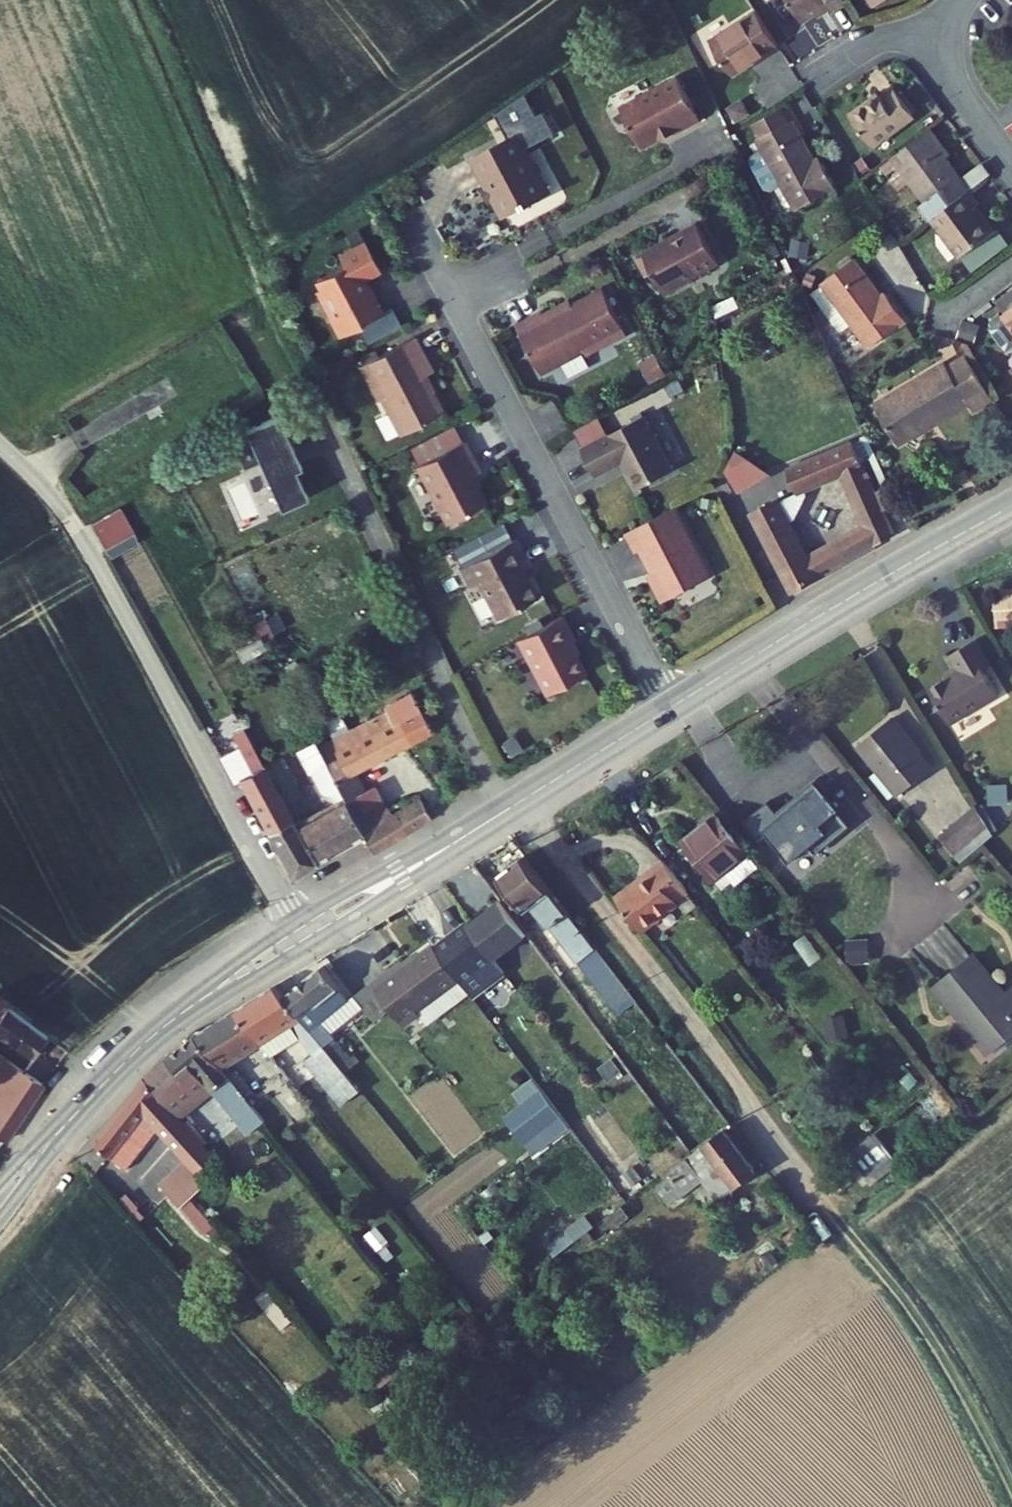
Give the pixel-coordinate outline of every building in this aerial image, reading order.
[(839,0),(782,0),(798,25),(823,9),(828,15),(842,6),(839,0)] [(867,9),(882,0),(861,0),(867,9)] [(732,82),(777,53),(754,18),(709,47),(732,82)] [(702,128),(680,85),(622,113),(642,153),(660,144),(661,140),(673,135),(674,138),(678,139),(702,128)] [(907,118),(890,91),(877,99),(875,96),(844,114),(862,142),(893,123),(895,126),(907,118)] [(777,115),(752,130),(760,143),(756,146),(796,213),(835,190),(818,162),(812,166),(789,128),(786,129),(777,115)] [(971,197),(924,135),(889,163),(924,208),(920,210),(933,226),(971,197)] [(548,198),(517,136),(474,157),(488,186),(495,200),(504,219),(548,198)] [(495,200),(488,186),(482,190),(488,203),(495,200)] [(982,211),(971,197),(933,226),(964,267),(966,265),(996,241),(977,215),(982,211)] [(717,266),(698,222),(670,235),(671,238),(642,251),(660,290),(690,276),(691,278),(717,266)] [(384,264),(370,236),(343,249),(348,259),(321,272),(328,287),(323,289),(331,306),(330,310),(340,330),(364,319),(363,316),(383,306),(370,280),(366,282),(362,275),(384,264)] [(966,265),(977,280),(1011,253),(1000,238),(996,241),(966,265)] [(826,280),(827,282),(851,323),(866,348),(906,325),(888,295),(881,299),(858,261),(826,280)] [(851,323),(827,282),(813,290),(837,331),(851,323)] [(527,307),(502,322),(528,369),(571,346),(573,349),(612,327),(587,283),(531,314),(527,307)] [(1011,313),(1011,287),(993,301),(1006,318),(1011,313)] [(416,333),(361,359),(378,394),(381,392),(399,430),(441,409),(424,372),(433,367),(416,333)] [(993,404),(967,361),(948,373),(945,368),(875,410),(899,449),(969,407),(974,416),(993,404)] [(303,474),(265,394),(235,409),(271,489),(303,474)] [(665,472),(637,417),(599,437),(590,419),(568,430),(577,448),(574,449),(588,477),(615,463),(629,491),(665,472)] [(459,440),(463,438),(454,420),(450,422),(459,440)] [(478,469),(463,438),(459,440),(450,422),(414,439),(423,457),(416,460),(415,461),(443,520),(483,501),(469,473),(478,469)] [(880,481),(858,431),(852,434),(873,484),(880,481)] [(843,438),(775,469),(778,474),(783,484),(742,505),(780,583),(847,550),(834,527),(788,551),(770,517),(776,515),(796,490),(794,485),(831,469),(838,482),(860,471),(843,438)] [(423,457),(414,439),(407,442),(416,460),(423,457)] [(735,495),(763,481),(749,453),(721,467),(735,495)] [(868,487),(876,504),(887,498),(880,481),(873,484),(868,487)] [(134,519),(122,492),(90,508),(104,534),(134,519)] [(703,569),(665,500),(618,526),(629,545),(632,543),(648,572),(643,575),(654,595),(703,569)] [(876,504),(855,514),(856,516),(867,539),(888,528),(876,504)] [(847,550),(867,539),(856,516),(834,527),(847,550)] [(136,524),(134,519),(104,534),(106,539),(136,524)] [(524,563),(511,536),(456,563),(465,582),(472,578),(488,609),(528,589),(517,567),(524,563)] [(566,633),(554,609),(509,630),(536,685),(556,676),(561,677),(569,673),(570,669),(575,666),(560,636),(566,633)] [(983,674),(989,670),(975,645),(950,659),(958,674),(928,691),(949,728),(998,700),(983,674)] [(332,748),(426,699),(415,677),(301,736),(351,830),(407,797),(398,778),(389,783),(384,774),(353,789),(332,748)] [(228,771),(256,823),(283,808),(239,717),(223,725),(229,737),(209,747),(222,774),(228,771)] [(890,721),(858,746),(896,795),(928,769),(890,721)] [(309,854),(351,830),(301,736),(299,730),(280,739),(292,763),(298,760),(317,795),(296,806),(299,813),(289,818),(309,854)] [(769,802),(747,820),(762,837),(767,833),(791,862),(811,845),(818,853),(851,825),(813,780),(776,811),(769,802)] [(417,817),(412,806),(407,797),(351,830),(357,841),(363,851),(417,817)] [(281,871),(309,854),(289,818),(283,808),(256,823),(281,871)] [(941,839),(960,864),(977,852),(994,839),(978,811),(941,839)] [(751,853),(719,813),(683,841),(715,882),(751,853)] [(669,900),(685,887),(661,856),(645,868),(648,872),(612,899),(635,931),(671,903),(669,900)] [(601,1004),(491,858),(466,876),(492,912),(499,907),(543,965),(583,1018),(601,1004)] [(543,965),(499,907),(492,912),(536,970),(543,965)] [(488,946),(458,968),(481,998),(496,1018),(526,996),(488,946)] [(944,983),(964,1009),(982,1033),(989,1042),(1011,1024),(1011,990),(1005,996),(976,958),(944,983)] [(458,968),(457,966),(429,986),(426,982),(399,1002),(427,1043),(443,1031),(441,1028),(481,998),(458,968)] [(332,972),(294,1000),(331,1045),(333,1048),(370,1020),(332,972)] [(243,1011),(266,1039),(296,1019),(307,1033),(321,1051),(331,1045),(294,1000),(283,987),(243,1011)] [(414,1026),(394,1000),(377,1014),(374,1017),(383,1028),(394,1042),(414,1026)] [(956,1016),(974,1039),(982,1033),(964,1009),(956,1016)] [(243,1011),(204,1035),(251,1095),(259,1090),(242,1069),(255,1061),(248,1050),(266,1039),(243,1011)] [(8,1012),(0,1022),(0,1046),(43,1080),(63,1055),(8,1012)] [(829,1036),(847,1032),(843,1012),(825,1016),(829,1036)] [(343,1060),(383,1028),(374,1017),(370,1020),(333,1048),(343,1060)] [(277,1053),(307,1033),(296,1019),(266,1039),(277,1053)] [(1011,1034),(1011,1024),(989,1042),(994,1048),(1011,1034)] [(240,1104),(251,1095),(204,1035),(179,1054),(177,1052),(152,1082),(182,1119),(223,1082),(240,1104)] [(53,1100),(18,1072),(0,1093),(0,1153),(53,1100)] [(895,1075),(834,1122),(837,1126),(851,1144),(855,1150),(915,1101),(895,1075)] [(182,1119),(152,1082),(101,1143),(130,1170),(162,1136),(194,1176),(169,1196),(181,1210),(207,1186),(199,1176),(216,1161),(182,1119)] [(504,1112),(531,1153),(570,1128),(543,1087),(504,1112)] [(681,1125),(654,1145),(687,1189),(715,1168),(681,1125)] [(611,1179),(628,1201),(662,1175),(678,1196),(687,1189),(654,1145),(611,1179)] [(560,1250),(594,1226),(586,1214),(552,1238),(560,1250)]
